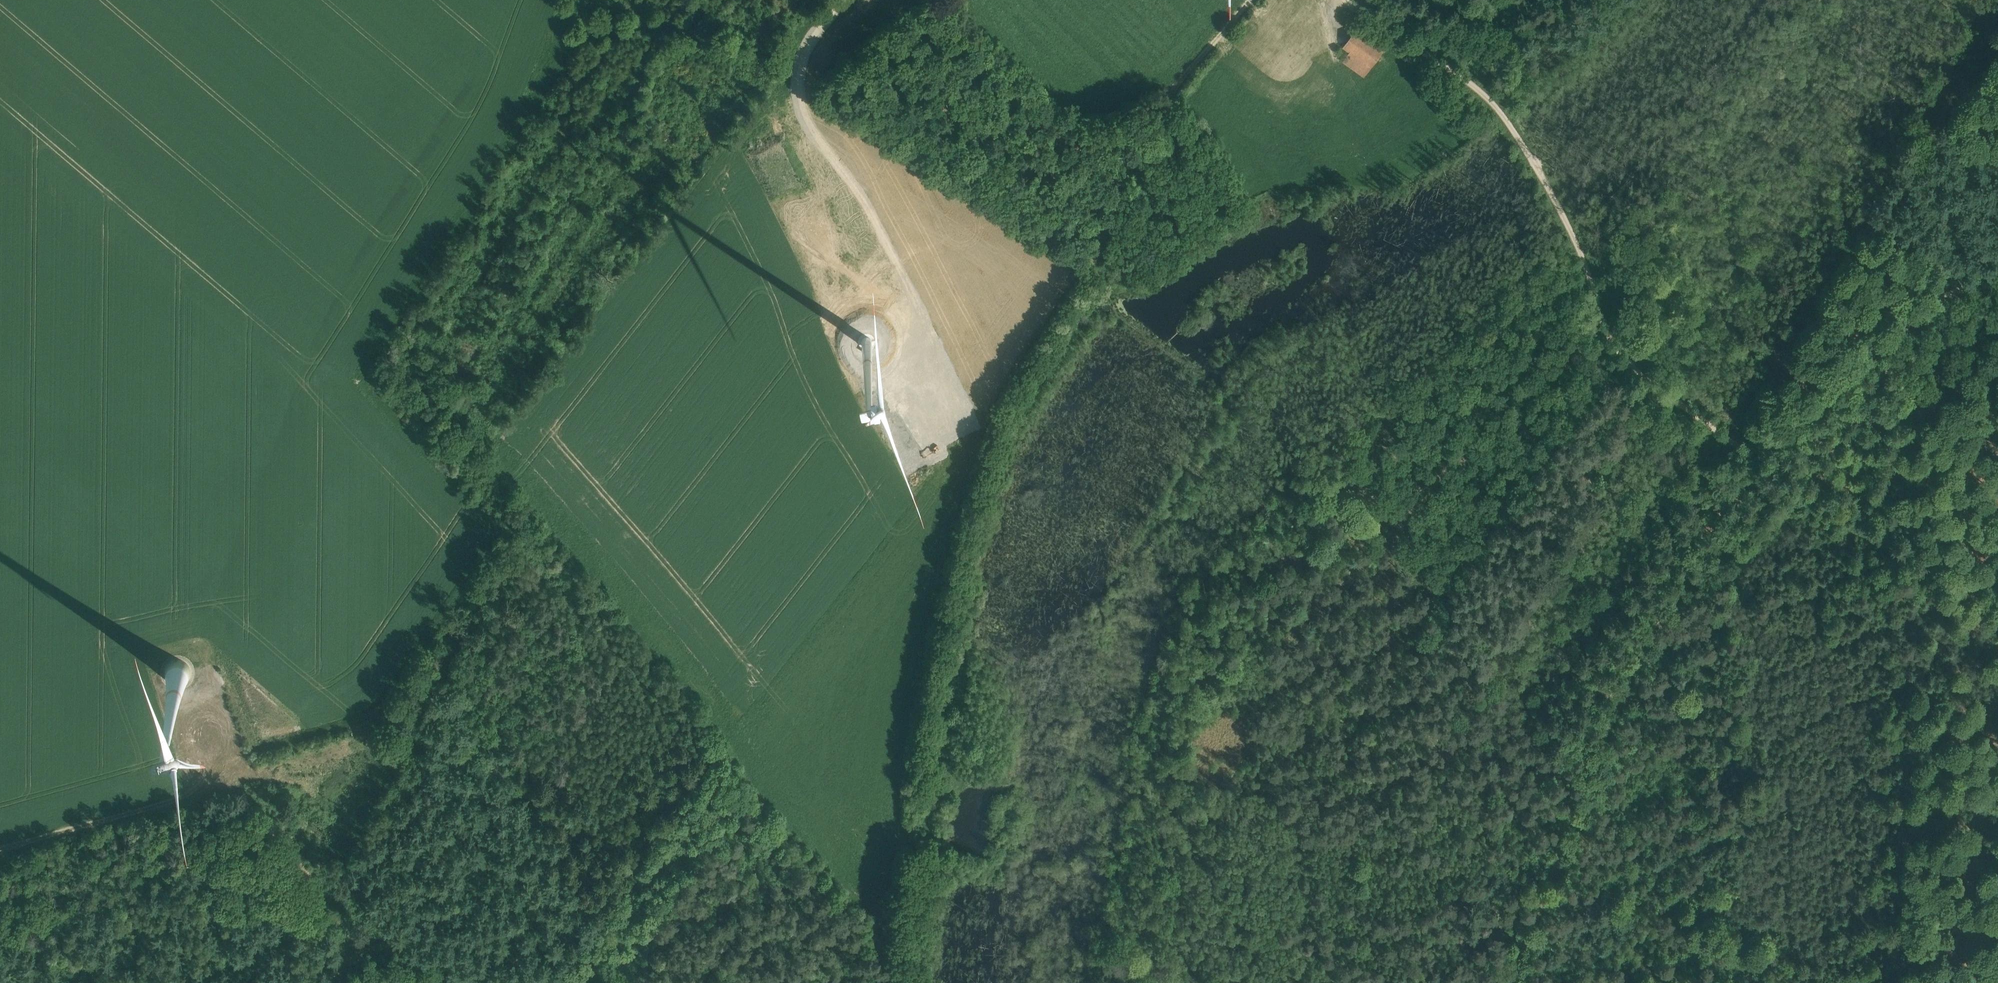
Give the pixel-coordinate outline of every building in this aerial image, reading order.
[(1351,50),(1344,60),(1365,75),(1385,48),(1357,28),(1344,45),(1351,50)] [(1290,93),(1274,82),(1268,91),(1284,102),(1290,93)]
